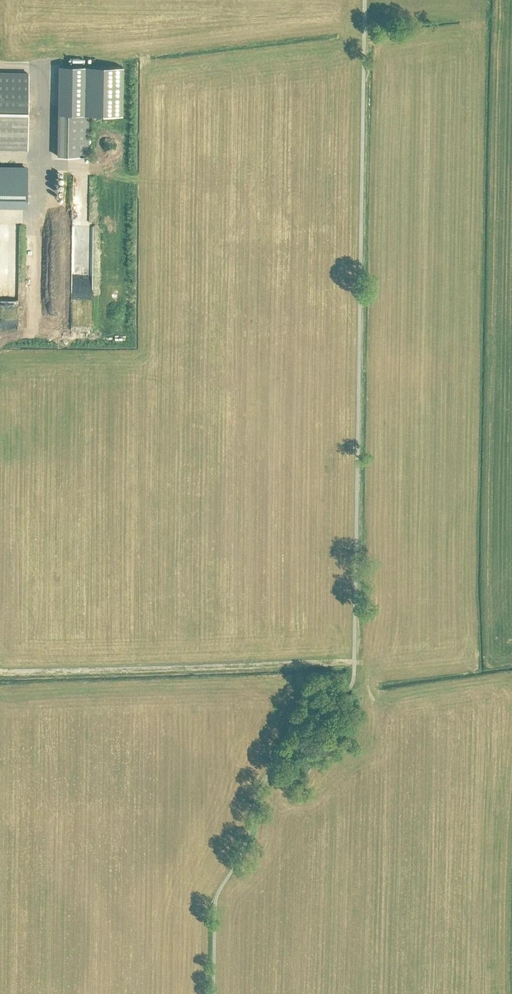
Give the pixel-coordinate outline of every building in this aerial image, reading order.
[(59,66),(58,114),(89,115),(124,116),(124,67),(59,66)] [(27,148),(28,73),(0,73),(0,147),(27,148)] [(58,114),(57,155),(123,157),(124,116),(58,114)] [(0,165),(0,206),(27,206),(28,166),(0,165)]
